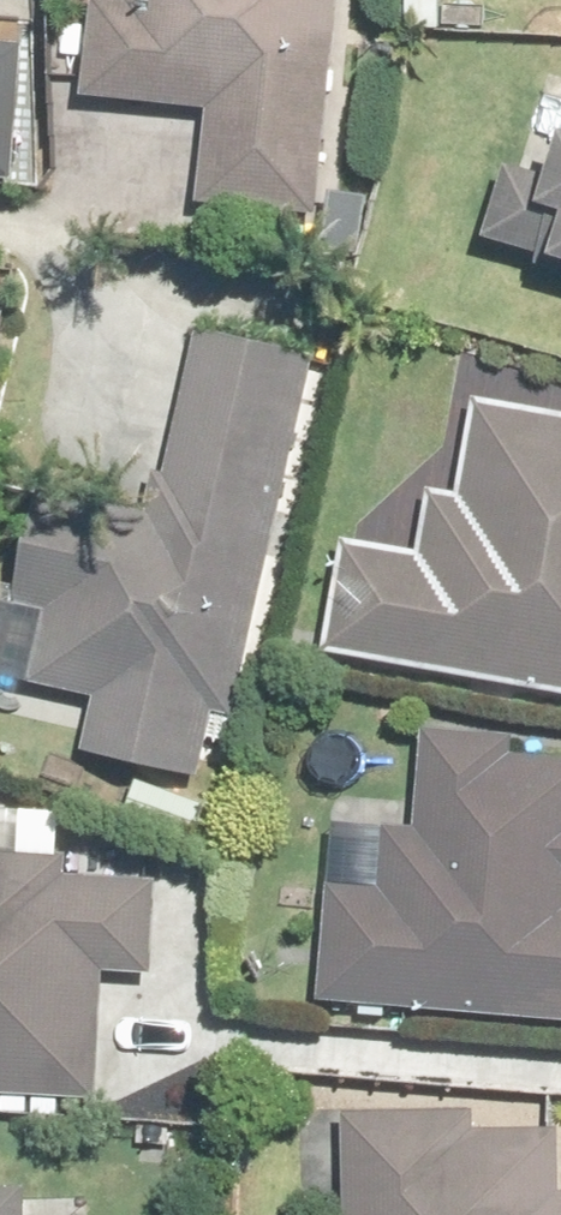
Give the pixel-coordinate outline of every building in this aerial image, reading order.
[(132,4),(100,1),(90,99),(214,112),(205,202),(322,214),(345,0),(133,0),(132,4)] [(25,185),(35,54),(0,52),(0,183),(25,185)] [(546,209),(560,215),(560,171),(546,209)] [(551,254),(560,258),(560,229),(551,254)] [(206,323),(163,512),(96,496),(81,562),(9,545),(0,585),(0,677),(100,699),(88,753),(213,782),(228,716),(240,719),(323,349),(206,323)] [(482,405),(465,496),(437,491),(424,561),(351,547),(331,655),(560,697),(560,419),(482,405)] [(424,835),(379,831),(375,887),(335,884),(325,1006),(560,1024),(560,762),(522,759),(523,743),(432,736),(424,835)] [(66,814),(0,811),(0,1093),(101,1097),(107,971),(160,973),(164,883),(63,879),(66,814)] [(481,1126),(481,1112),(353,1113),(354,1214),(560,1214),(560,1125),(481,1126)] [(0,1200),(0,1214),(29,1214),(28,1200),(0,1200)]
